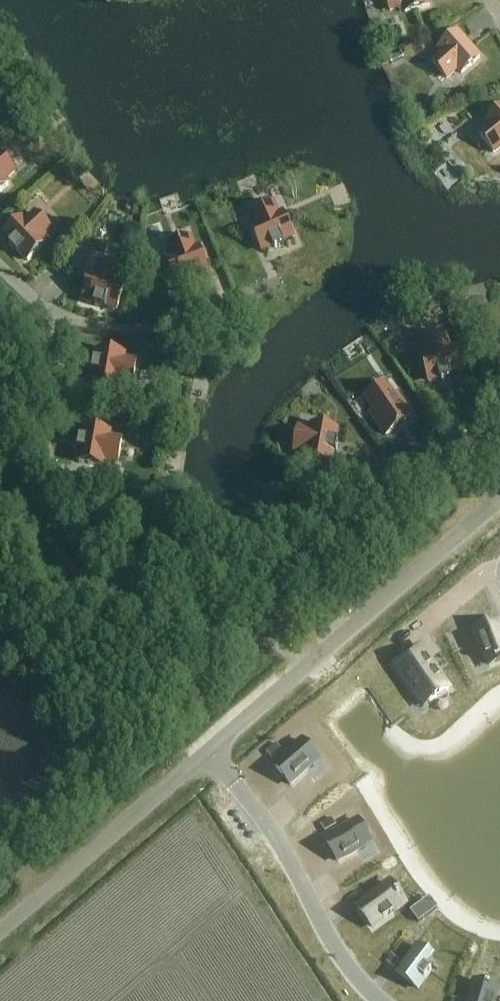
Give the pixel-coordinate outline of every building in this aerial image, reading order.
[(429,6),(428,0),(387,0),(391,11),(404,7),(406,13),(429,6)] [(462,74),(481,57),(458,32),(439,48),(443,53),(433,62),(447,78),(458,69),(462,74)] [(485,124),(488,128),(479,135),(497,156),(499,154),(499,112),(485,124)] [(2,153),(0,154),(0,196),(13,186),(10,182),(19,174),(2,153)] [(160,206),(164,218),(181,212),(176,200),(160,206)] [(281,214),(276,203),(251,215),(255,225),(251,227),(263,256),(298,240),(286,212),(281,214)] [(56,232),(37,213),(28,221),(25,217),(3,238),(28,265),(50,244),(47,241),(56,232)] [(196,248),(192,237),(167,246),(171,258),(167,259),(177,288),(212,276),(201,247),(196,248)] [(123,283),(126,272),(99,264),(96,275),(92,274),(84,303),(119,313),(127,285),(123,283)] [(453,348),(450,336),(423,343),(426,355),(421,356),(430,386),(466,376),(458,346),(453,348)] [(134,389),(139,362),(128,360),(129,355),(99,350),(92,387),(121,392),(122,387),(134,389)] [(396,395),(388,383),(365,399),(373,411),(369,414),(387,439),(417,418),(399,393),(396,395)] [(341,430),(311,424),(310,429),(300,427),(295,454),(306,456),(305,461),(335,466),(341,430)] [(120,466),(124,439),(114,438),(115,432),(84,427),(78,464),(108,469),(108,464),(120,466)] [(475,634),(490,669),(499,664),(499,628),(498,624),(475,634)] [(421,648),(395,666),(424,708),(450,690),(421,648)] [(302,742),(273,766),(289,786),(319,762),(302,742)] [(358,821),(325,841),(338,863),(371,843),(358,821)] [(400,857),(380,870),(387,881),(408,868),(400,857)] [(389,884),(358,908),(373,928),(405,904),(389,884)] [(418,947),(398,974),(419,989),(432,972),(426,967),(432,958),(418,947)] [(468,1000),(495,1000),(497,991),(472,985),(468,1000)]
